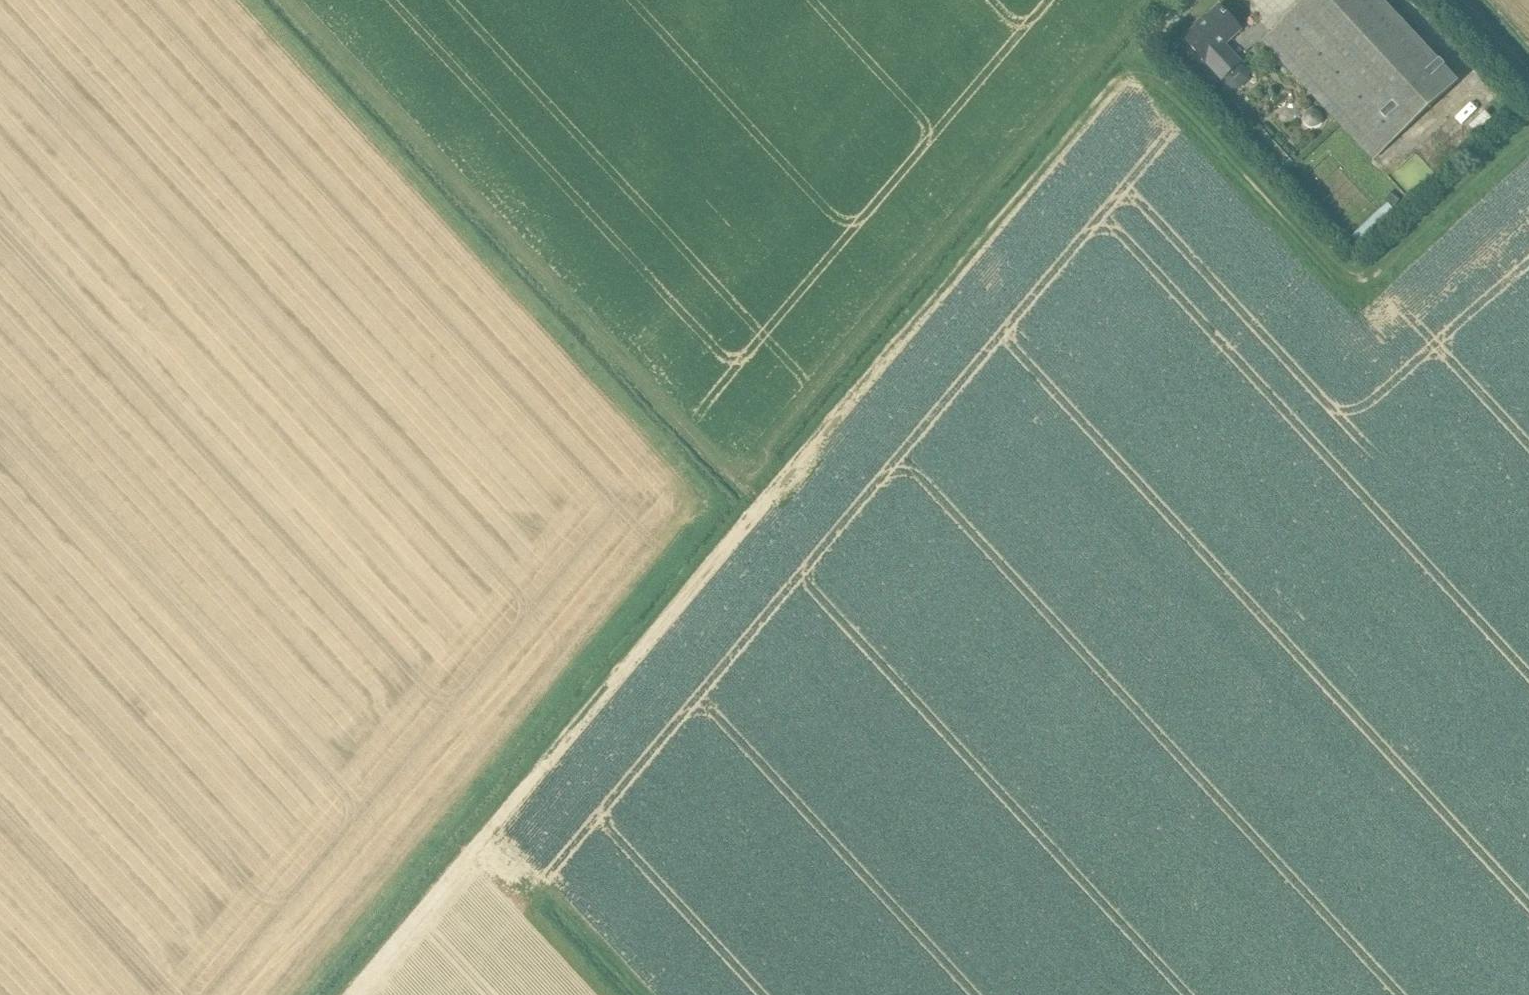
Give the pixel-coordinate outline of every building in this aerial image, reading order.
[(1277,56),(1373,159),(1458,80),(1384,0),(1308,0),(1263,41),(1277,56)] [(1206,61),(1223,79),(1235,93),(1253,76),(1241,62),(1230,51),(1228,53),(1222,47),(1241,29),(1219,6),(1184,38),(1206,62),(1206,61)] [(1304,116),(1304,120),(1305,122),(1306,125),(1308,127),(1311,128),(1315,128),(1318,127),(1320,125),(1322,123),(1323,120),(1322,116),(1321,113),(1319,111),(1316,109),(1313,109),(1310,109),(1308,111),(1305,113),(1304,116)] [(1348,240),(1355,247),(1395,210),(1393,209),(1401,202),(1390,193),(1383,200),(1386,203),(1348,240)]
